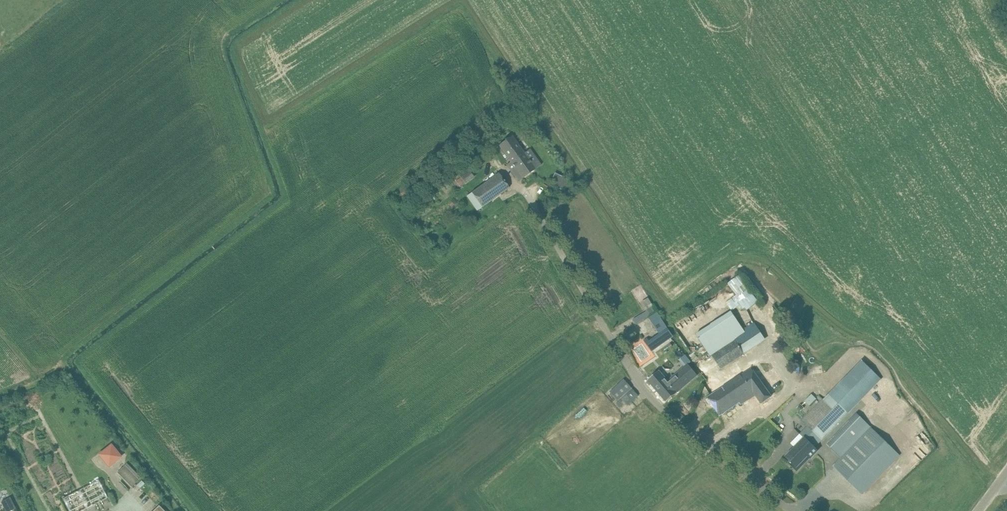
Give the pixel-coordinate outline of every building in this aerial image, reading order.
[(499,145),(512,164),(523,157),(522,154),(524,153),(512,136),(499,145)] [(522,154),(523,157),(512,164),(508,167),(516,178),(520,175),(522,178),(535,169),(531,163),(536,159),(530,149),(524,153),(522,154)] [(451,180),(458,189),(460,187),(459,187),(465,183),(475,177),(467,166),(457,172),(460,177),(456,180),(454,177),(451,180)] [(472,193),(476,199),(482,207),(509,188),(499,173),(472,193)] [(417,197),(409,187),(400,193),(408,204),(417,197)] [(745,310),(758,301),(739,275),(729,282),(737,294),(727,301),(733,310),(741,304),(745,310)] [(649,298),(643,301),(648,311),(635,319),(637,323),(657,312),(649,298)] [(735,340),(712,355),(721,369),(765,340),(754,322),(743,329),(745,332),(735,339),(735,340)] [(651,339),(649,341),(653,348),(670,336),(671,338),(673,337),(667,328),(659,334),(651,339)] [(643,359),(651,354),(643,342),(635,347),(643,359)] [(801,420),(807,426),(821,440),(881,379),(862,361),(824,400),(819,395),(815,398),(819,402),(801,420)] [(660,370),(649,380),(648,380),(666,401),(697,375),(687,364),(668,380),(660,370)] [(761,404),(769,398),(771,397),(751,367),(716,391),(707,396),(720,416),(739,403),(741,405),(755,395),(761,404)] [(615,387),(610,391),(619,401),(617,402),(616,404),(619,407),(620,408),(624,405),(626,403),(628,405),(638,395),(627,383),(618,391),(615,387)] [(862,494),(899,455),(856,413),(827,444),(841,458),(833,466),(862,494)] [(814,447),(821,440),(807,426),(800,434),(804,438),(786,457),(791,462),(790,463),(797,470),(809,457),(810,458),(818,450),(814,447)] [(111,447),(101,455),(109,465),(119,457),(111,447)] [(118,471),(132,486),(142,476),(128,462),(118,471)] [(63,499),(69,510),(81,510),(108,498),(99,480),(78,491),(63,499)] [(0,502),(5,510),(17,510),(10,497),(0,502)]
